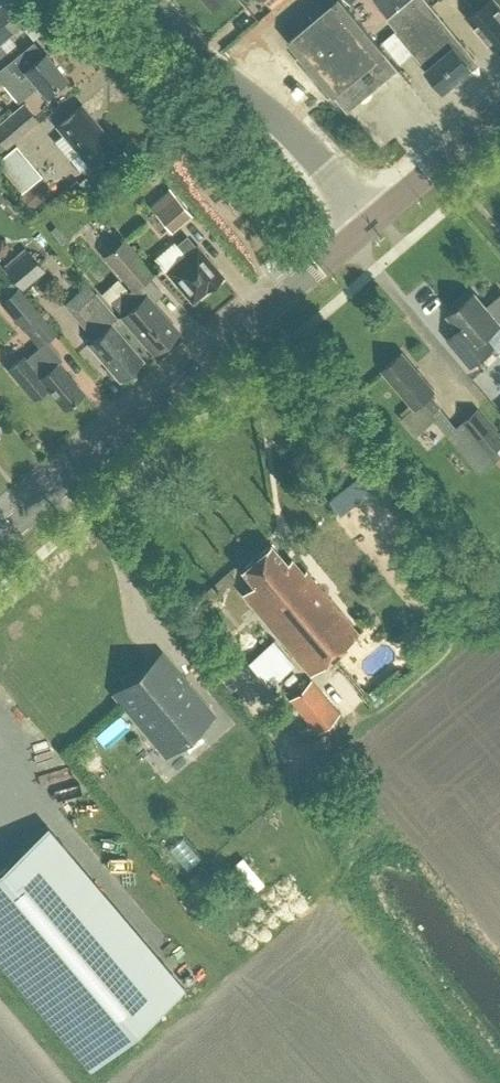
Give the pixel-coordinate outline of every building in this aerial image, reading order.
[(21,23),(2,0),(0,2),(0,41),(21,23)] [(348,110),(398,68),(384,51),(384,50),(342,0),(336,0),(288,40),(333,93),(334,93),(348,110)] [(426,68),(443,89),(471,66),(468,63),(475,57),(428,0),(408,0),(387,16),(397,28),(395,29),(427,67),(426,68)] [(494,47),(499,41),(499,3),(498,0),(470,0),(477,8),(468,16),(494,47)] [(1,79),(19,101),(40,84),(47,92),(66,77),(45,52),(44,53),(34,40),(6,63),(11,70),(1,79)] [(2,148),(35,121),(19,102),(0,118),(0,146),(2,148)] [(102,133),(105,130),(82,103),(57,125),(63,132),(54,140),(69,159),(79,151),(91,164),(113,146),(102,133)] [(0,156),(0,174),(9,184),(27,169),(9,148),(0,156)] [(17,195),(29,209),(47,193),(35,180),(17,195)] [(189,213),(173,194),(152,211),(169,231),(189,213)] [(222,276),(186,235),(177,243),(187,255),(167,272),(178,284),(179,282),(192,297),(205,286),(207,289),(210,286),(214,287),(218,283),(219,279),(222,276)] [(122,315),(154,352),(175,334),(157,312),(160,309),(147,294),(146,294),(137,283),(152,270),(124,237),(103,254),(130,286),(113,301),(124,314),(122,315)] [(3,268),(20,288),(43,269),(26,248),(3,268)] [(23,327),(40,312),(16,285),(0,299),(0,301),(23,327)] [(87,341),(119,378),(142,359),(110,322),(116,316),(94,291),(75,308),(96,334),(87,341)] [(448,337),(454,345),(471,365),(493,346),(485,336),(499,324),(498,321),(499,320),(499,293),(485,306),(473,292),(448,313),(460,327),(448,337)] [(45,339),(24,358),(21,354),(5,369),(33,400),(45,390),(64,411),(85,392),(57,360),(61,357),(45,339)] [(439,405),(429,394),(435,389),(403,351),(382,369),(415,406),(402,418),(415,434),(433,419),(429,414),(439,405)] [(491,453),(499,445),(499,433),(477,406),(462,420),(491,453)] [(268,545),(239,569),(251,585),(240,594),(307,675),(356,635),(303,572),(300,574),(289,560),(284,564),(268,545)] [(149,662),(114,692),(148,732),(159,722),(177,744),(212,714),(182,679),(171,688),(149,662)] [(288,698),(316,731),(338,713),(309,679),(288,698)] [(0,864),(0,962),(89,1067),(170,998),(33,836),(0,864)] [(232,864),(254,891),(263,882),(242,856),(232,864)]
